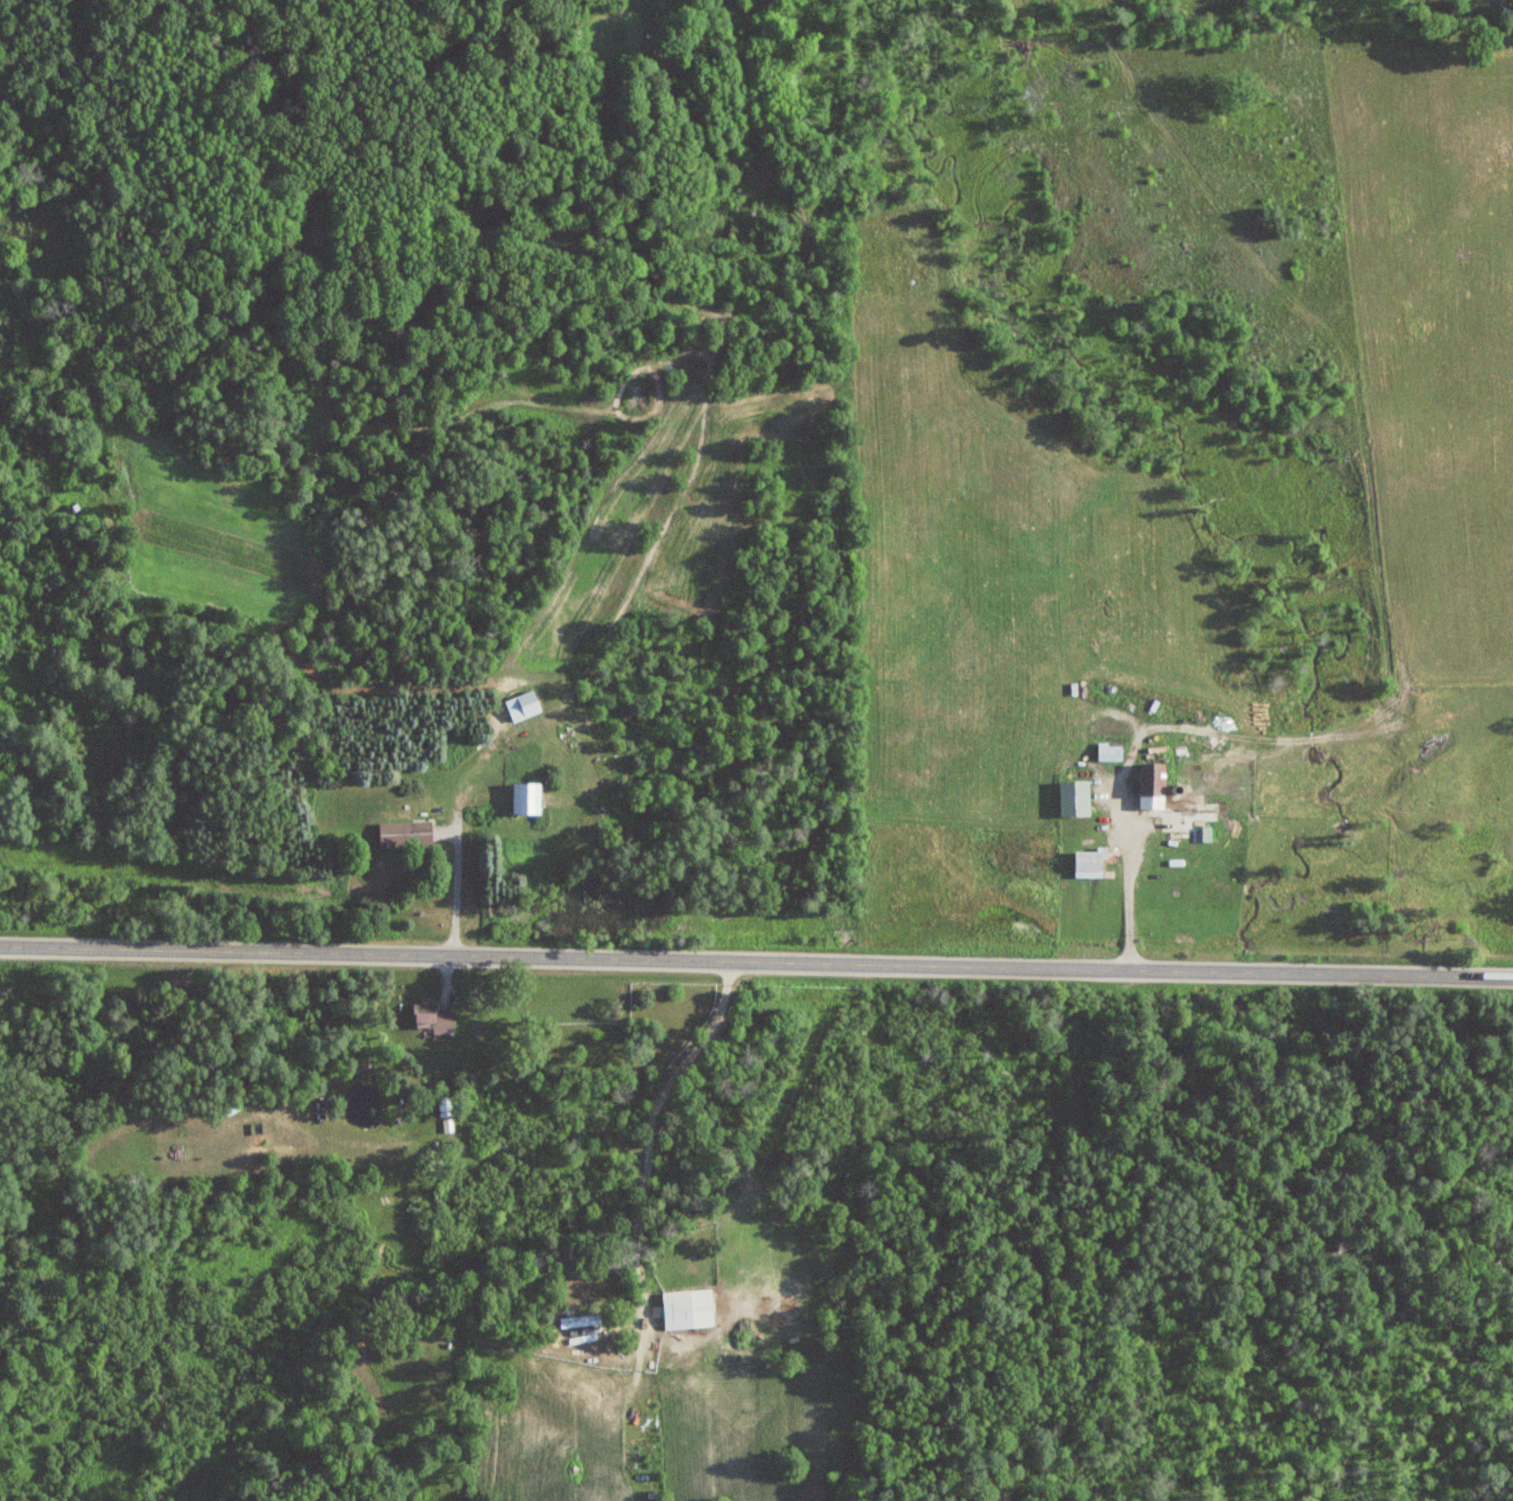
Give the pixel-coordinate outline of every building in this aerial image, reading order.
[(542,710),(532,689),(504,703),(515,724),(542,710)] [(1098,763),(1122,763),(1122,744),(1098,744),(1098,763)] [(1140,764),(1140,810),(1164,810),(1164,764),(1140,764)] [(540,783),(513,783),(513,815),(540,815),(540,783)] [(379,848),(431,847),(431,822),(378,822),(379,848)] [(1074,852),(1074,878),(1103,878),(1103,852),(1074,852)] [(415,1005),(415,1024),(433,1024),(433,1035),(455,1035),(455,1011),(436,1011),(436,1005),(415,1005)] [(450,1097),(437,1097),(437,1115),(450,1115),(450,1097)] [(664,1330),(714,1327),(712,1290),(662,1293),(664,1330)] [(599,1314),(559,1319),(560,1329),(601,1325),(599,1314)]
